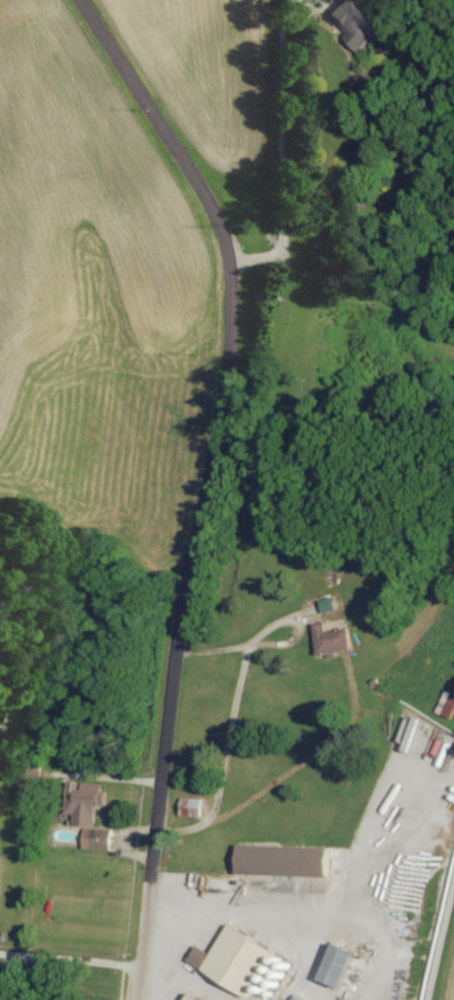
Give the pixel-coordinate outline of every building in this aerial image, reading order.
[(347,33),(344,36),(358,50),(380,30),(351,0),(341,0),(327,12),(347,33)] [(319,599),(322,611),(335,609),(332,596),(319,599)] [(312,623),(318,653),(353,647),(349,626),(326,630),(324,620),(312,623)] [(451,717),(453,711),(453,692),(446,688),(436,711),(451,717)] [(94,803),(106,803),(106,790),(101,790),(101,782),(79,782),(79,781),(67,781),(66,813),(74,813),(73,824),(94,825),(94,803)] [(201,815),(202,797),(181,797),(181,814),(201,815)] [(111,848),(111,827),(84,826),(83,847),(111,848)] [(329,846),(238,843),(237,872),(328,875),(329,846)] [(187,961),(250,995),(275,949),(228,924),(212,953),(196,944),(187,961)] [(319,978),(340,987),(355,951),(334,942),(319,978)] [(190,992),(185,999),(204,999),(190,992)]
